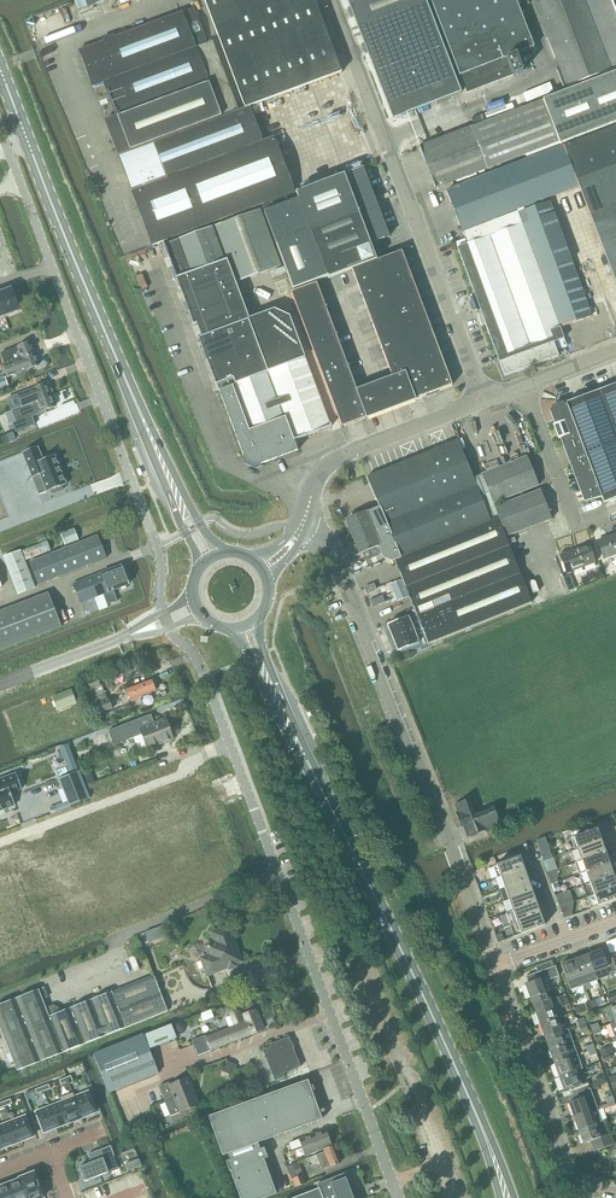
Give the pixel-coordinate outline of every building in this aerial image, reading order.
[(238,19),(231,0),(205,0),(215,27),(238,19)] [(327,31),(315,0),(287,0),(238,19),(215,27),(230,67),(327,31)] [(287,0),(231,0),(238,19),(287,0)] [(429,9),(426,3),(431,1),(434,7),(467,93),(514,75),(507,58),(534,47),(516,0),(348,0),(394,118),(461,93),(429,9)] [(615,69),(615,13),(611,0),(533,0),(567,88),(615,69)] [(105,82),(118,116),(106,120),(119,156),(250,107),(249,106),(245,108),(239,111),(213,41),(208,43),(195,8),(183,13),(196,48),(105,82)] [(94,86),(105,82),(196,48),(183,13),(80,51),(94,86)] [(230,67),(245,108),(249,106),(250,107),(342,72),(327,31),(230,67)] [(615,123),(615,73),(546,100),(563,143),(615,123)] [(561,141),(545,100),(472,127),(471,127),(420,147),(436,188),(561,141)] [(263,142),(250,107),(119,156),(153,245),(294,192),(274,138),(263,142)] [(473,125),(481,121),(485,120),(483,114),(471,119),(473,125)] [(563,146),(579,186),(615,282),(615,126),(563,146)] [(450,189),(447,191),(463,231),(467,244),(458,248),(463,262),(476,296),(480,310),(492,340),(500,363),(505,376),(559,356),(554,344),(554,343),(564,339),(560,328),(592,316),(550,202),(525,211),(524,208),(579,186),(563,146),(450,189)] [(294,290),(328,277),(329,279),(352,270),(377,260),(371,244),(375,242),(390,236),(364,167),(263,205),(266,212),(265,212),(277,245),(294,290)] [(230,264),(236,283),(281,266),(260,209),(165,245),(179,283),(230,264)] [(439,390),(452,385),(402,251),(377,260),(352,270),(392,377),(357,390),(317,283),(292,293),(342,427),(439,391),(439,390)] [(249,315),(236,283),(230,264),(179,283),(186,301),(198,334),(249,315)] [(19,310),(11,290),(0,294),(0,317),(19,310)] [(198,334),(217,385),(234,379),(236,385),(269,372),(306,359),(290,317),(274,310),(250,319),(249,315),(198,334)] [(16,361),(35,354),(30,343),(1,354),(5,364),(16,359),(16,361)] [(16,359),(5,364),(5,365),(3,366),(7,378),(39,365),(35,354),(16,361),(16,359)] [(269,372),(295,441),(331,427),(330,424),(306,359),(269,372)] [(294,441),(295,441),(269,372),(236,385),(234,379),(217,385),(230,419),(246,462),(256,466),(298,451),(294,441)] [(8,386),(5,377),(0,379),(0,389),(8,386)] [(28,391),(17,395),(22,407),(51,396),(46,384),(28,391)] [(554,425),(559,439),(565,437),(568,444),(589,500),(602,497),(604,503),(615,498),(615,385),(574,401),(567,403),(567,404),(565,404),(555,408),(560,423),(555,425),(554,425)] [(51,396),(22,407),(12,410),(15,418),(17,423),(13,424),(16,432),(35,425),(32,417),(33,417),(33,416),(55,407),(51,396)] [(15,439),(13,433),(6,435),(9,442),(15,439)] [(381,508),(470,472),(457,440),(368,477),(381,508)] [(38,447),(23,453),(33,478),(39,494),(47,491),(47,492),(52,491),(53,494),(63,490),(62,487),(67,485),(55,456),(43,460),(38,447)] [(494,503),(539,486),(527,457),(482,474),(494,503)] [(367,514),(380,546),(384,557),(392,560),(395,559),(404,583),(508,541),(498,517),(490,521),(476,487),(470,472),(381,508),(367,514)] [(496,507),(499,517),(507,536),(552,519),(541,490),(496,507)] [(380,546),(367,514),(366,513),(347,521),(360,554),(380,546)] [(79,540),(76,531),(75,529),(61,534),(65,545),(79,540)] [(615,554),(615,534),(598,541),(605,558),(615,554)] [(98,536),(76,545),(84,567),(107,559),(98,536)] [(47,541),(23,551),(26,560),(51,550),(47,541)] [(508,541),(404,583),(413,606),(410,608),(407,615),(408,617),(388,625),(398,651),(419,643),(418,639),(425,636),(428,644),(532,602),(508,541)] [(39,586),(85,568),(84,567),(76,545),(30,562),(39,586)] [(567,573),(595,563),(589,545),(560,555),(567,573)] [(36,588),(21,550),(3,557),(18,595),(36,588)] [(118,602),(114,591),(129,585),(122,566),(73,584),(81,604),(104,595),(108,606),(118,602)] [(395,594),(405,589),(401,581),(391,585),(395,594)] [(0,612),(0,651),(52,631),(54,637),(63,633),(61,628),(48,594),(0,612)] [(100,677),(86,683),(89,691),(103,685),(102,685),(100,677)] [(133,707),(142,704),(140,697),(156,691),(152,679),(126,689),(133,707)] [(127,713),(118,689),(108,692),(115,711),(101,716),(103,721),(110,718),(110,720),(127,713)] [(72,690),(52,697),(57,711),(77,704),(72,690)] [(106,691),(91,697),(98,715),(113,709),(106,691)] [(155,724),(151,715),(108,732),(114,746),(122,742),(123,745),(127,743),(127,741),(142,735),(147,749),(174,739),(166,720),(155,724)] [(68,801),(57,806),(59,813),(71,808),(70,806),(90,798),(79,771),(69,744),(60,748),(70,774),(60,779),(68,801)] [(14,805),(10,794),(21,789),(15,774),(0,779),(0,811),(14,805)] [(89,787),(96,784),(92,774),(85,776),(89,787)] [(469,837),(487,830),(500,824),(494,808),(476,815),(470,799),(456,804),(459,812),(456,813),(462,827),(465,826),(469,837)] [(578,849),(601,840),(597,829),(573,838),(578,849)] [(582,860),(605,852),(601,840),(578,849),(582,860)] [(582,860),(575,862),(580,874),(586,872),(610,863),(605,852),(582,860)] [(520,857),(496,865),(501,877),(525,869),(520,857)] [(590,883),(614,874),(610,863),(586,872),(590,883)] [(525,869),(501,877),(505,888),(529,880),(525,869)] [(590,883),(583,885),(587,897),(615,886),(615,880),(614,874),(590,883)] [(505,888),(498,891),(502,902),(509,900),(533,891),(529,880),(505,888)] [(598,906),(615,900),(615,886),(587,897),(592,908),(598,906)] [(533,891),(509,900),(513,910),(513,911),(537,902),(533,891)] [(513,910),(506,913),(510,924),(541,913),(537,902),(513,911),(513,910)] [(574,902),(559,907),(563,918),(572,915),(574,902)] [(541,913),(510,924),(515,936),(521,934),(545,925),(541,913)] [(207,977),(222,971),(242,963),(237,949),(238,949),(228,926),(210,933),(214,941),(204,945),(208,955),(199,958),(207,977)] [(154,930),(146,933),(151,945),(168,939),(166,931),(155,934),(154,930)] [(589,954),(595,972),(598,980),(611,975),(610,973),(615,971),(615,967),(612,957),(606,960),(602,949),(589,954)] [(589,954),(575,959),(582,977),(584,985),(587,991),(592,989),(590,983),(598,980),(595,972),(589,954)] [(575,959),(561,964),(568,982),(571,990),(584,985),(582,977),(575,959)] [(529,983),(525,984),(530,998),(548,992),(544,982),(559,976),(558,973),(555,966),(553,966),(551,962),(536,967),(538,972),(526,976),(529,983)] [(168,1012),(154,976),(50,1017),(39,990),(0,1006),(0,1026),(18,1071),(168,1012)] [(548,992),(530,998),(535,1011),(553,1005),(560,1003),(562,1007),(570,1004),(566,994),(551,1000),(548,992)] [(607,996),(609,1002),(615,1000),(615,992),(607,996)] [(553,1005),(535,1011),(540,1025),(557,1018),(553,1005)] [(234,1026),(205,1037),(205,1036),(192,1041),(198,1055),(210,1050),(251,1034),(252,1035),(263,1031),(255,1010),(241,1015),(240,1011),(230,1015),(234,1026)] [(557,1018),(540,1025),(545,1038),(562,1031),(557,1018)] [(95,1058),(110,1093),(159,1073),(150,1050),(176,1039),(171,1025),(144,1036),(144,1034),(94,1055),(95,1058)] [(594,1036),(601,1033),(600,1028),(592,1031),(594,1036)] [(562,1031),(545,1038),(550,1051),(567,1044),(573,1042),(568,1029),(562,1031)] [(275,1081),(285,1077),(283,1074),(300,1067),(289,1038),(271,1045),(271,1047),(263,1050),(275,1081)] [(567,1044),(550,1051),(554,1064),(572,1057),(578,1055),(573,1042),(567,1044)] [(612,1047),(600,1051),(602,1057),(610,1055),(614,1053),(612,1047)] [(572,1057),(554,1064),(559,1077),(577,1070),(583,1068),(578,1055),(572,1057)] [(224,1069),(233,1073),(237,1065),(228,1061),(224,1069)] [(577,1070),(559,1077),(564,1091),(575,1087),(582,1084),(577,1070)] [(607,1082),(604,1075),(596,1079),(598,1085),(607,1082)] [(67,1077),(65,1078),(67,1083),(68,1082),(69,1084),(73,1083),(71,1076),(67,1077)] [(159,1087),(166,1102),(171,1116),(180,1113),(180,1114),(199,1106),(188,1078),(170,1086),(169,1083),(159,1087)] [(323,1120),(309,1082),(210,1118),(230,1172),(231,1172),(240,1197),(266,1197),(277,1194),(264,1160),(268,1158),(265,1148),(261,1149),(258,1143),(323,1120)] [(582,1084),(575,1087),(577,1093),(590,1088),(588,1082),(582,1084)] [(590,1088),(577,1093),(579,1100),(586,1097),(593,1095),(590,1088)] [(88,1091),(75,1096),(84,1119),(97,1114),(88,1091)] [(73,1093),(60,1098),(61,1101),(70,1124),(84,1119),(75,1096),(74,1097),(73,1093)] [(579,1100),(569,1103),(574,1117),(591,1111),(597,1108),(593,1095),(586,1097),(579,1100)] [(61,1101),(48,1107),(57,1129),(70,1124),(61,1101)] [(614,1102),(603,1107),(606,1114),(615,1110),(615,1107),(614,1102)] [(48,1107),(35,1112),(44,1134),(57,1129),(48,1107)] [(591,1111),(574,1117),(579,1130),(596,1124),(602,1122),(597,1108),(591,1111)] [(26,1115),(13,1120),(22,1143),(35,1138),(26,1115)] [(13,1120),(0,1125),(9,1148),(22,1143),(13,1120)] [(596,1124),(579,1130),(584,1144),(590,1141),(594,1151),(614,1144),(610,1133),(601,1137),(596,1124)] [(0,1125),(0,1151),(9,1148),(0,1125)] [(332,1146),(326,1130),(290,1143),(292,1150),(302,1146),(306,1156),(332,1146)] [(92,1163),(79,1168),(85,1182),(109,1173),(103,1159),(114,1154),(111,1146),(88,1155),(92,1163)] [(334,1146),(324,1150),(325,1152),(316,1156),(322,1171),(331,1167),(340,1163),(334,1146)] [(296,1188),(307,1183),(298,1163),(287,1167),(296,1188)] [(21,1176),(30,1197),(45,1197),(34,1171),(21,1176)] [(356,1191),(351,1193),(344,1174),(317,1184),(319,1189),(295,1197),(359,1197),(356,1191)] [(9,1182),(15,1197),(30,1197),(21,1176),(18,1178),(19,1179),(9,1182)] [(0,1186),(0,1197),(15,1197),(9,1182),(0,1186)]
